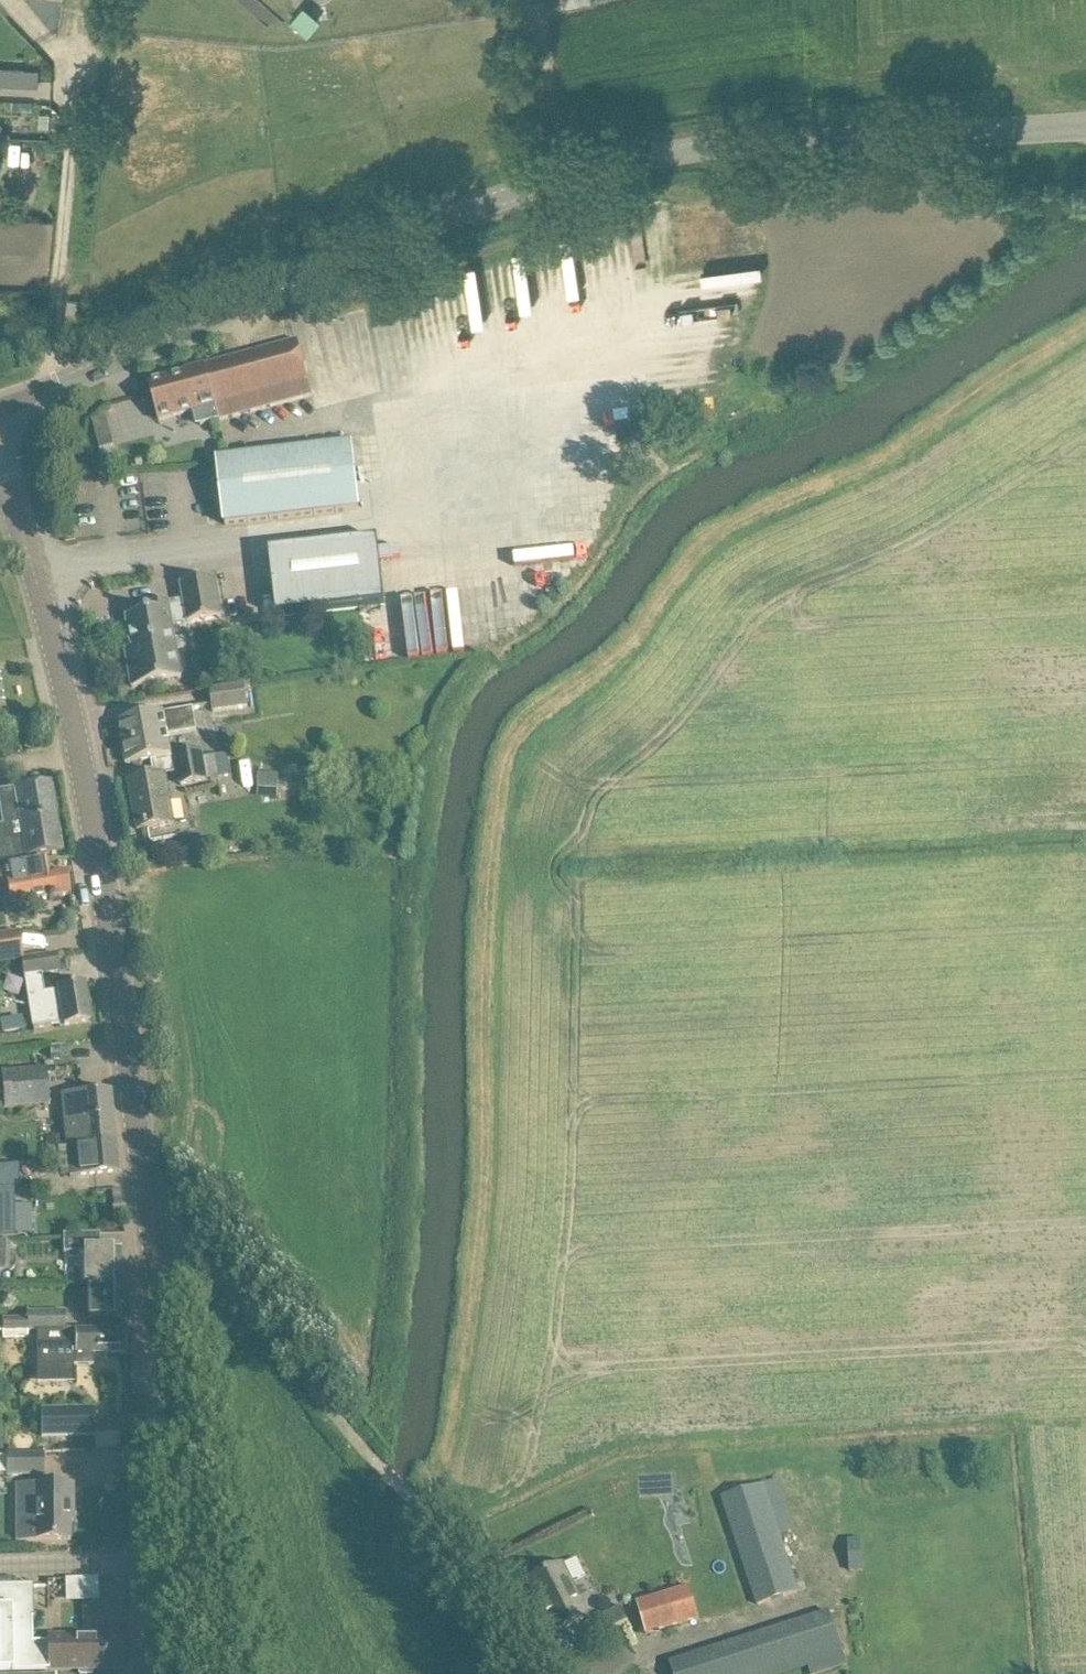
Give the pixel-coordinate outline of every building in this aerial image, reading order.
[(319,21),(301,6),(289,20),(307,35),(319,21)] [(39,87),(39,70),(0,69),(0,85),(39,87)] [(186,373),(148,383),(158,421),(196,410),(200,425),(311,395),(298,340),(185,371),(186,373)] [(351,444),(218,459),(225,525),(359,509),(351,444)] [(378,538),(269,551),(276,617),(386,604),(378,538)] [(132,687),(182,679),(172,626),(222,617),(215,578),(181,584),(185,604),(169,607),(168,601),(150,605),(151,613),(127,617),(132,647),(133,653),(128,654),(127,648),(126,648),(132,687)] [(244,683),(231,686),(209,690),(213,711),(248,705),(244,683)] [(197,730),(193,708),(118,721),(126,764),(173,755),(170,735),(197,730)] [(207,783),(204,757),(202,750),(175,755),(181,787),(207,783)] [(218,755),(215,755),(220,780),(232,778),(229,756),(218,755)] [(174,823),(166,775),(129,781),(137,829),(174,823)] [(51,782),(0,790),(0,819),(3,838),(0,839),(0,863),(62,853),(51,782)] [(0,868),(0,886),(8,885),(11,903),(31,899),(32,902),(48,899),(69,895),(65,871),(50,874),(48,860),(26,864),(5,867),(0,868)] [(17,933),(0,935),(0,961),(21,957),(17,933)] [(59,971),(56,954),(21,959),(32,1028),(64,1022),(64,1025),(90,1021),(84,984),(58,988),(58,990),(44,992),(41,974),(59,971)] [(4,1111),(48,1107),(45,1070),(1,1074),(4,1111)] [(111,1090),(89,1092),(79,1093),(61,1095),(64,1132),(65,1145),(116,1141),(111,1090)] [(118,1172),(116,1141),(65,1145),(66,1147),(58,1148),(60,1177),(118,1172)] [(11,1240),(14,1240),(14,1188),(0,1189),(0,1240),(11,1240)] [(79,1252),(79,1234),(63,1234),(63,1252),(79,1252)] [(11,1269),(14,1269),(17,1264),(18,1255),(15,1250),(11,1250),(11,1249),(11,1240),(0,1240),(0,1269),(11,1269)] [(123,1246),(100,1247),(83,1247),(84,1283),(89,1283),(124,1281),(123,1246)] [(125,1317),(124,1281),(89,1283),(90,1318),(125,1317)] [(27,1318),(2,1319),(2,1330),(36,1330),(66,1329),(66,1312),(27,1313),(27,1318)] [(66,1329),(36,1330),(36,1344),(37,1366),(93,1365),(93,1354),(126,1354),(126,1328),(104,1329),(75,1329),(66,1329)] [(96,1411),(41,1412),(41,1437),(95,1437),(96,1411)] [(43,1455),(21,1455),(9,1455),(9,1457),(9,1474),(9,1475),(43,1475),(43,1455)] [(9,1474),(9,1457),(0,1457),(0,1474),(9,1474)] [(73,1506),(73,1485),(36,1485),(36,1502),(17,1503),(17,1540),(69,1540),(69,1506),(73,1506)] [(798,1592),(765,1485),(723,1498),(757,1605),(798,1592)] [(847,1538),(849,1570),(861,1570),(860,1538),(847,1538)] [(588,1617),(567,1574),(563,1565),(529,1581),(555,1634),(588,1617)] [(34,1642),(32,1642),(31,1586),(0,1587),(0,1669),(34,1668),(34,1642)] [(699,1618),(690,1588),(637,1603),(646,1633),(699,1618)] [(628,1621),(621,1607),(591,1622),(597,1635),(628,1621)] [(762,1632),(669,1662),(673,1673),(785,1673),(807,1667),(810,1673),(816,1673),(847,1664),(830,1610),(762,1632)] [(49,1642),(34,1642),(34,1668),(49,1668),(79,1668),(79,1673),(92,1673),(92,1668),(122,1668),(122,1635),(49,1636),(49,1642)] [(178,1656),(167,1656),(168,1665),(179,1665),(178,1656)]
